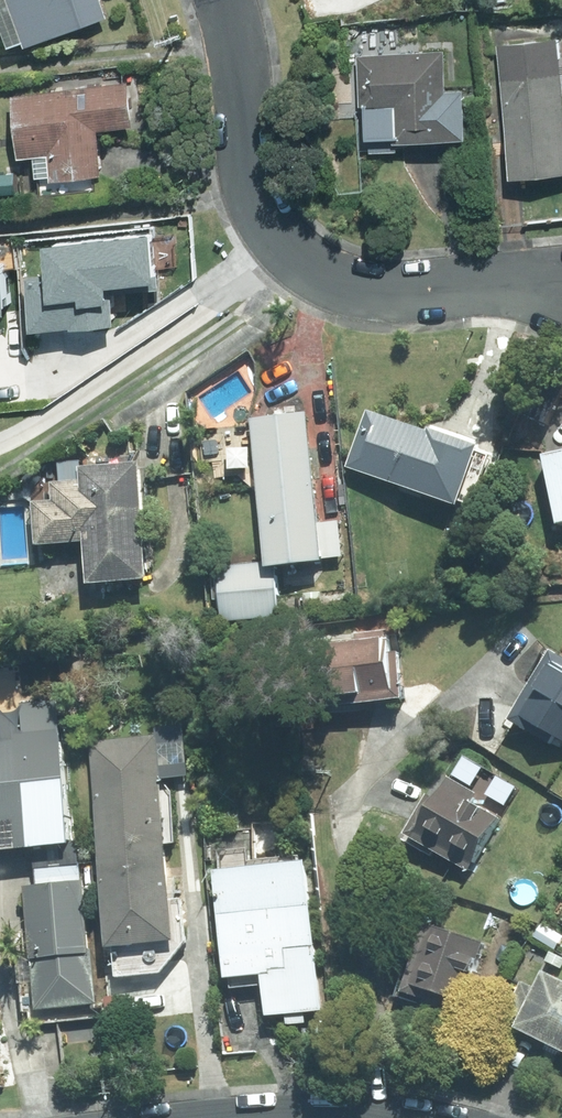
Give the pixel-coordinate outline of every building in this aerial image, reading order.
[(105,0),(16,0),(31,43),(110,15),(105,0)] [(561,171),(561,47),(561,36),(500,43),(515,176),(561,171)] [(449,49),(360,54),(364,110),(397,107),(399,141),(454,137),(449,49)] [(108,173),(102,127),(136,123),(131,80),(17,93),(24,154),(39,153),(42,174),(56,172),(56,178),(108,173)] [(125,261),(43,236),(29,284),(19,281),(7,322),(40,332),(49,302),(108,320),(125,261)] [(350,469),(464,509),(485,448),(435,430),(434,434),(370,411),(350,469)] [(223,622),(282,618),(278,569),(330,564),(314,413),(256,419),(272,563),(219,567),(223,622)] [(549,459),(561,521),(561,457),(549,459)] [(153,582),(142,463),(82,470),(83,481),(54,484),(56,503),(36,505),(40,549),(88,544),(93,587),(153,582)] [(408,702),(403,652),(393,654),(391,631),(358,634),(359,644),(335,647),(340,700),(359,699),(361,707),(408,702)] [(554,746),(559,738),(561,740),(561,656),(556,653),(515,723),(554,746)] [(1,707),(0,707),(0,855),(34,852),(37,870),(81,865),(79,842),(74,843),(62,731),(4,737),(1,707)] [(91,743),(113,953),(118,952),(120,969),(164,964),(162,947),(179,945),(158,736),(91,743)] [(470,872),(501,819),(475,804),(481,795),(453,778),(440,800),(432,795),(408,835),(470,872)] [(326,1014),(311,864),(220,873),(231,983),(268,979),(272,1019),(289,1017),(291,1027),(308,1025),(307,1016),(326,1014)] [(83,883),(81,865),(37,870),(38,887),(26,888),(39,1013),(96,1008),(100,1007),(95,951),(92,951),(85,882),(83,883)] [(488,944),(431,926),(419,962),(412,959),(400,997),(449,1013),(453,999),(478,1007),(487,975),(479,972),(488,944)] [(553,953),(548,962),(561,970),(561,958),(553,953)] [(551,975),(522,1034),(561,1053),(561,981),(551,975)] [(134,1016),(132,994),(112,996),(114,1018),(134,1016)]
